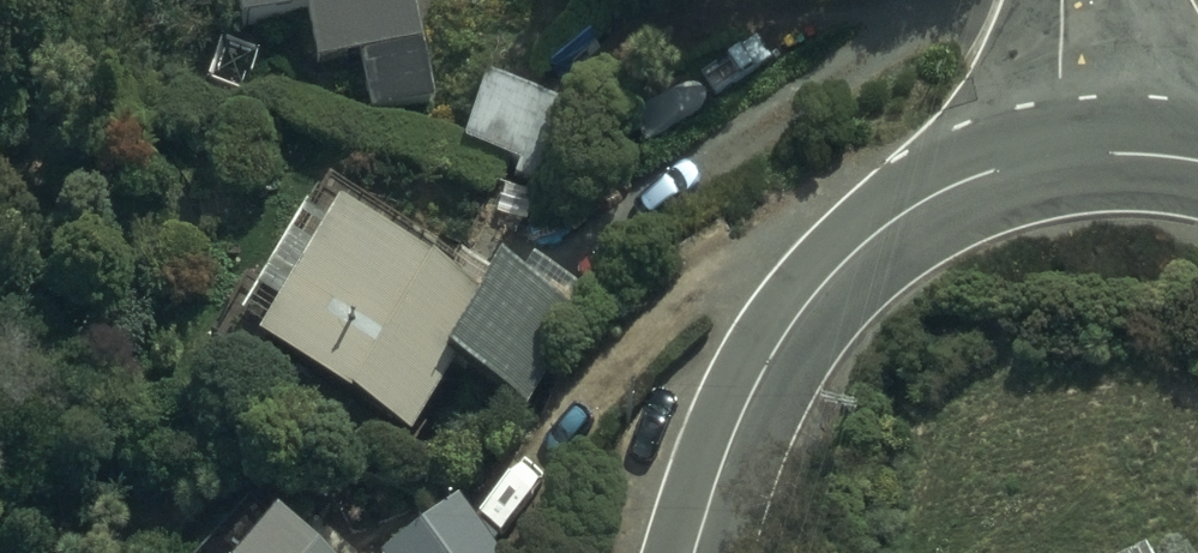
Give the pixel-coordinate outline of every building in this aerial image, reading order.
[(243,34),(309,17),(321,62),(362,51),(378,108),(433,93),(407,0),(234,0),(243,34)] [(483,85),(466,150),(521,164),(516,182),(561,194),(584,113),(483,85)] [(497,267),(478,300),(339,219),(323,246),(301,233),(262,299),(243,288),(208,348),(302,403),(298,409),(328,426),(332,419),(392,454),(437,377),(516,423),(579,315),(497,267)] [(451,503),(395,552),(496,552),(451,503)] [(249,522),(224,552),(288,552),(249,522)] [(1156,543),(1136,552),(1162,552),(1156,543)]
